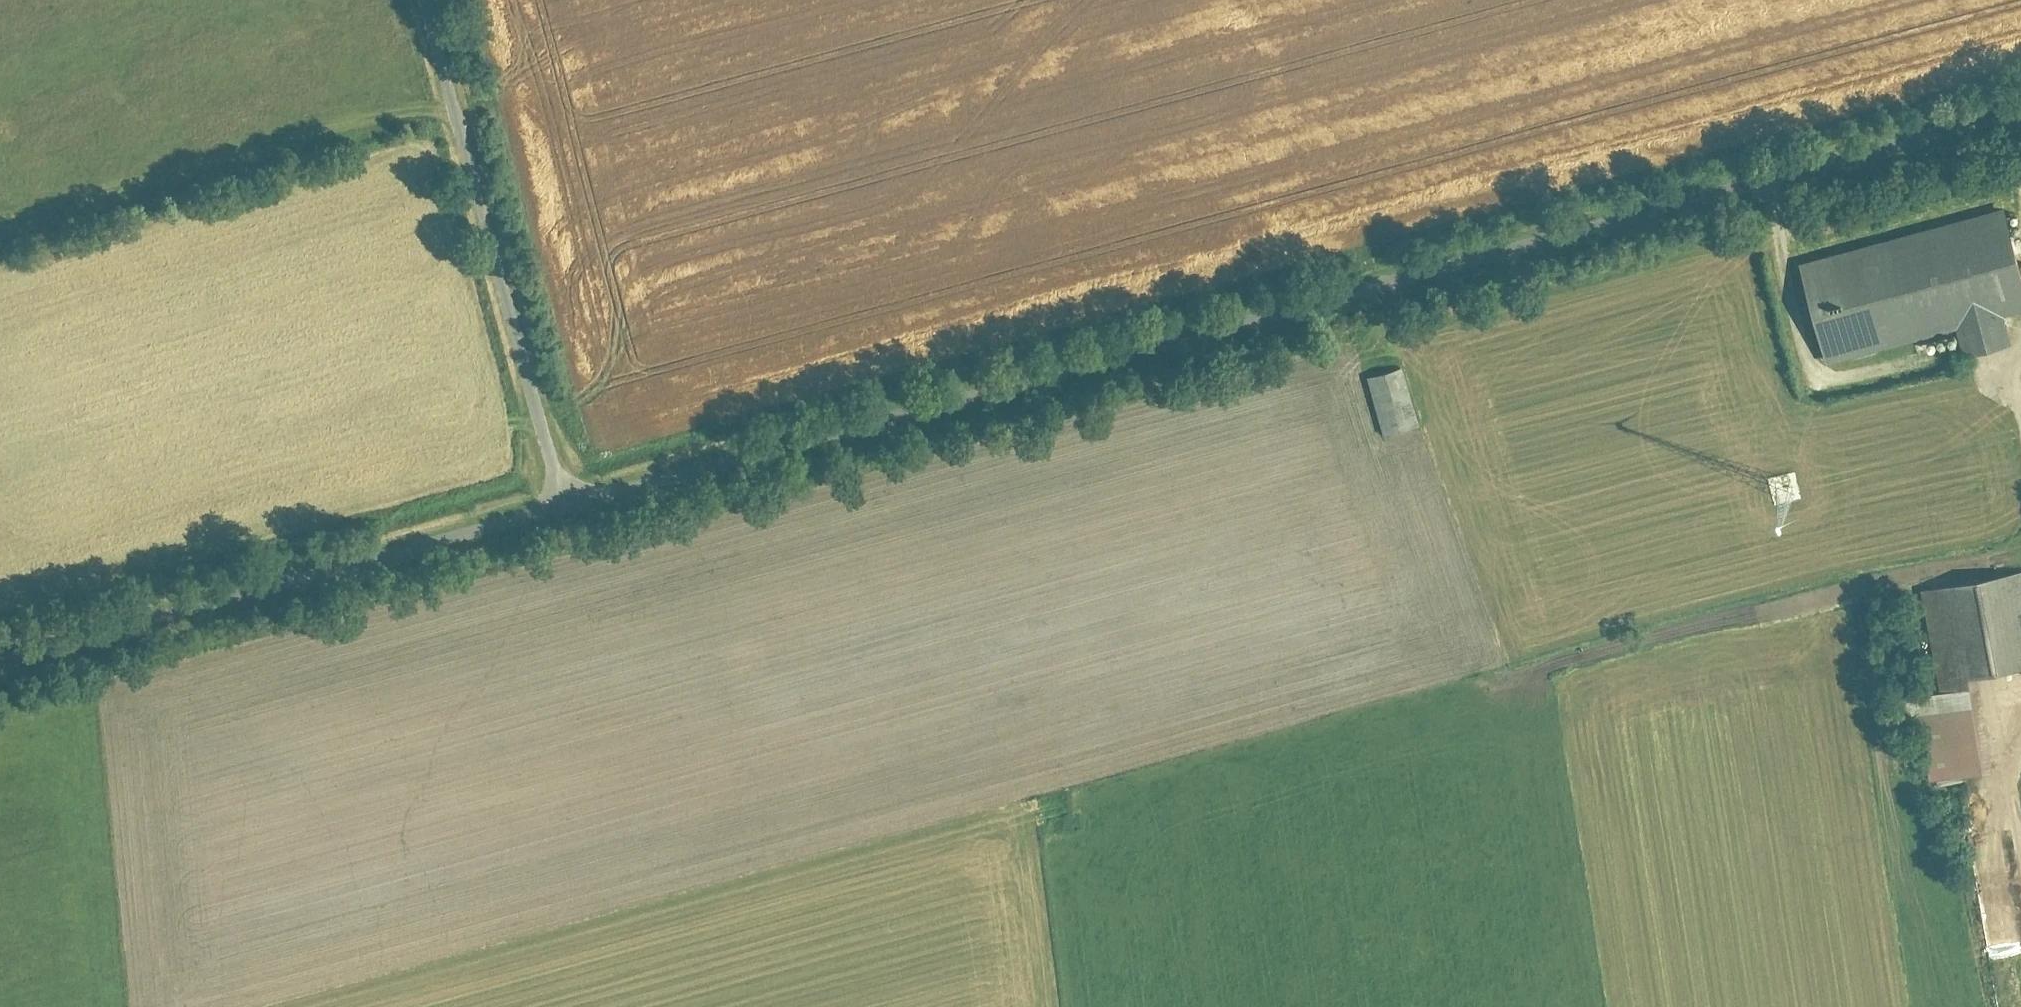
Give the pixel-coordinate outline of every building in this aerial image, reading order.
[(1965,354),(2015,341),(2009,318),(2020,315),(2020,264),(2006,208),(1807,261),(1835,365),(1959,332),(1965,354)] [(1403,367),(1363,379),(1378,434),(1419,422),(1403,367)] [(1939,688),(2020,673),(2020,568),(1921,587),(1939,688)] [(1925,718),(1935,778),(1989,769),(1979,709),(1925,718)]
